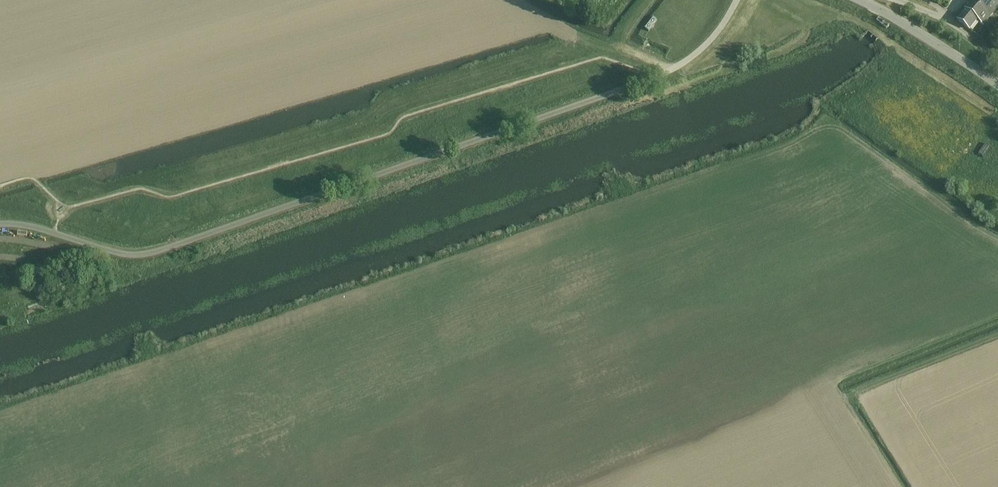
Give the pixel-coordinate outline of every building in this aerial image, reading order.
[(997,0),(972,0),(964,10),(956,20),(969,30),(977,21),(982,26),(997,7),(997,1),(997,0)] [(653,17),(644,28),(648,32),(657,21),(653,17)] [(985,144),(978,154),(982,156),(989,147),(985,144)]
